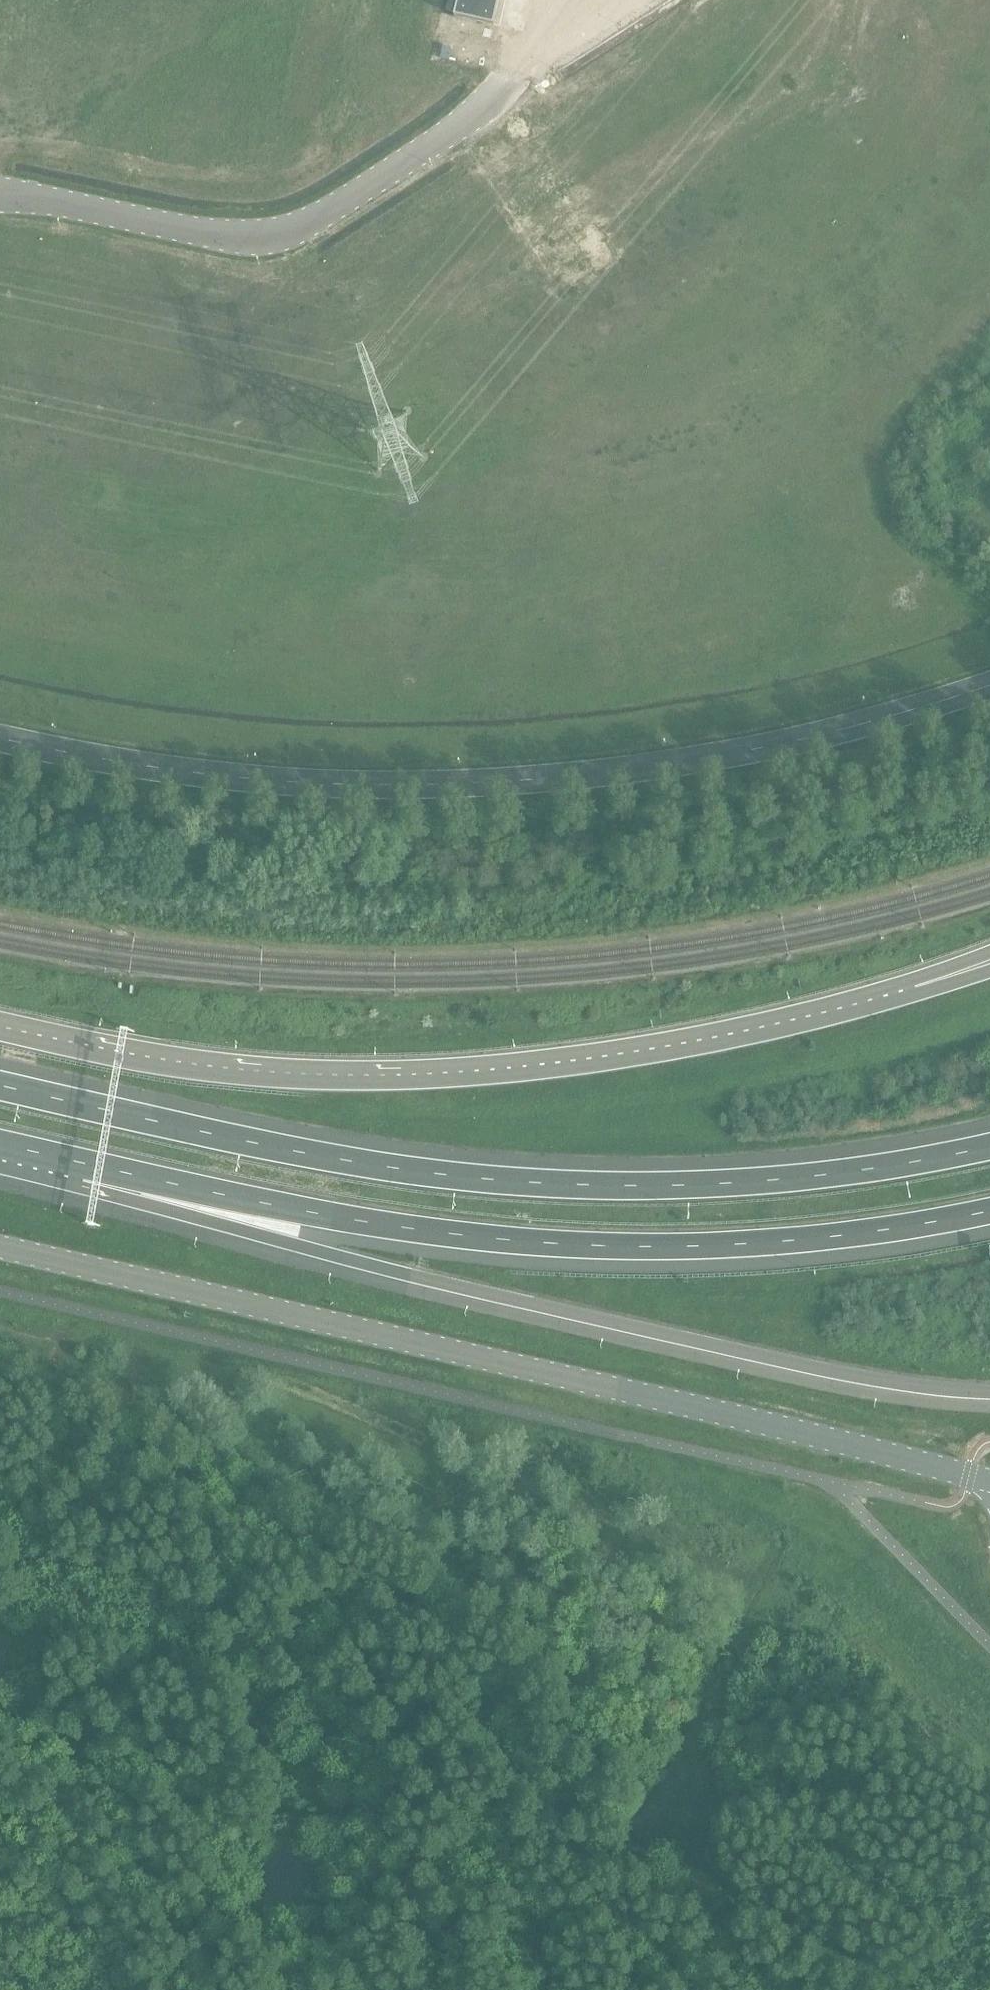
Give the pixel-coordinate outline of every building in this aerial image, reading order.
[(454,16),(494,25),(499,0),(457,0),(454,16)] [(452,49),(443,47),(440,60),(449,62),(452,49)]
